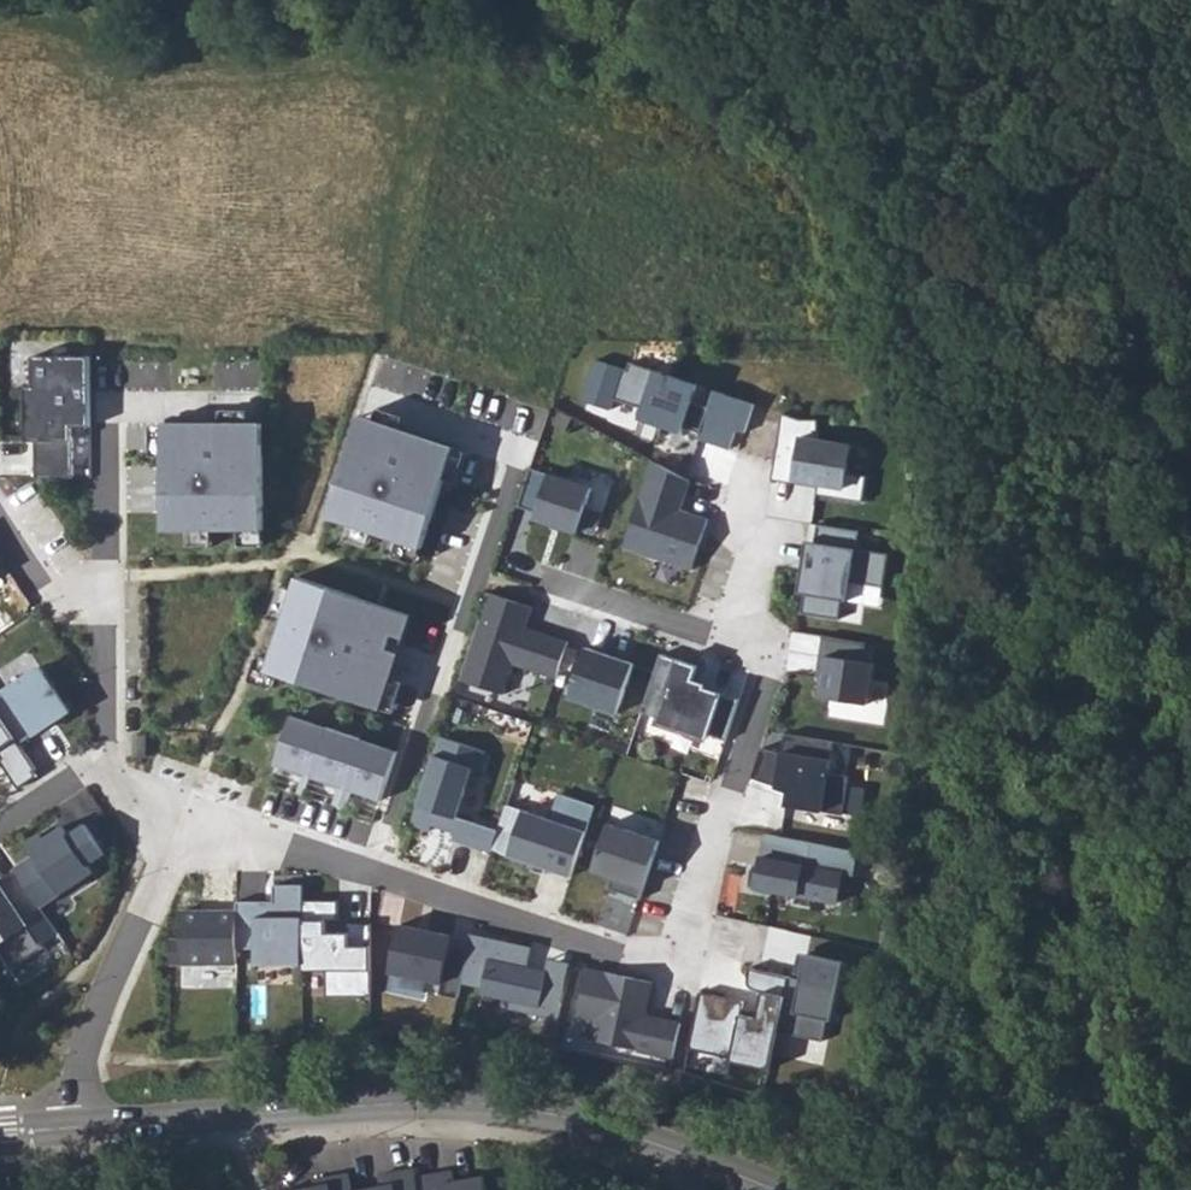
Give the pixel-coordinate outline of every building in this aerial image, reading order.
[(90,355),(34,355),(33,423),(56,423),(56,439),(35,439),(35,477),(72,477),(72,426),(90,426),(90,355)] [(682,434),(692,403),(697,389),(631,366),(627,373),(596,363),(581,402),(609,412),(614,401),(644,410),(638,420),(682,434)] [(745,433),(753,408),(713,393),(708,409),(692,403),(682,434),(729,451),(736,432),(745,433)] [(350,446),(444,478),(456,483),(466,452),(400,428),(404,415),(378,407),(374,419),(360,415),(350,446)] [(248,410),(220,410),(220,422),(229,422),(229,456),(262,456),(262,423),(248,423),(248,410)] [(781,413),(772,472),(792,475),(792,479),(817,483),(815,493),(861,501),(865,475),(846,472),(850,445),(816,440),(816,419),(799,419),(781,413)] [(229,456),(229,422),(220,422),(217,423),(217,456),(175,456),(175,423),(162,424),(163,530),(262,530),(262,456),(229,456)] [(217,423),(175,423),(175,456),(217,456),(217,423)] [(444,478),(350,446),(326,516),(349,524),(371,532),(397,541),(420,548),(444,478)] [(689,481),(651,460),(622,547),(689,569),(707,519),(679,510),(689,481)] [(587,487),(530,468),(517,506),(535,512),(533,518),(572,531),(587,487)] [(371,532),(349,524),(344,539),(366,547),(371,532)] [(817,524),(814,541),(811,555),(809,555),(802,594),(799,613),(837,619),(840,600),(843,580),(849,581),(881,587),(887,554),(855,548),(858,531),(817,524)] [(814,541),(805,540),(797,593),(802,594),(809,555),(811,555),(814,541)] [(420,548),(397,541),(392,555),(415,563),(420,548)] [(356,596),(297,576),(293,588),(283,616),(269,659),(265,670),(275,673),(325,690),(337,653),(355,659),(362,639),(344,633),(356,596)] [(849,581),(843,580),(840,600),(846,601),(849,581)] [(283,616),(293,588),(280,584),(271,612),(283,616)] [(555,678),(567,642),(536,631),(534,638),(522,634),(524,627),(531,607),(488,592),(459,679),(502,694),(511,663),(555,678)] [(413,615),(356,596),(344,633),(362,639),(355,659),(337,653),(325,690),(380,708),(382,708),(413,615)] [(536,631),(524,627),(522,634),(534,638),(536,631)] [(865,642),(821,635),(818,655),(824,656),(818,696),(866,703),(872,663),(862,661),(865,642)] [(0,671),(0,673),(8,683),(39,660),(31,649),(0,671)] [(697,666),(659,653),(640,712),(672,722),(670,728),(689,735),(691,729),(725,740),(738,699),(691,683),(697,666)] [(265,670),(269,659),(256,655),(248,680),(270,687),(275,673),(265,670)] [(621,674),(567,656),(551,705),(606,722),(621,674)] [(0,692),(0,713),(20,743),(68,711),(38,667),(0,692)] [(0,713),(0,752),(2,750),(7,759),(2,762),(18,786),(39,772),(20,743),(0,713)] [(290,715),(274,764),(380,800),(396,750),(290,715)] [(833,741),(786,733),(780,754),(764,750),(754,780),(791,790),(789,805),(841,815),(850,776),(828,774),(833,741)] [(144,734),(131,734),(132,756),(145,756),(144,734)] [(485,752),(439,736),(410,825),(428,831),(430,824),(454,832),(452,839),(489,852),(490,849),(497,830),(455,816),(471,768),(479,771),(485,752)] [(497,830),(490,849),(570,876),(594,806),(558,794),(549,819),(505,804),(497,830)] [(33,855),(13,868),(14,869),(39,907),(91,872),(86,865),(103,853),(83,823),(66,835),(60,826),(28,847),(33,855)] [(620,892),(639,899),(659,841),(608,823),(592,870),(611,877),(609,882),(622,887),(620,892)] [(857,852),(764,834),(753,887),(771,890),(835,903),(841,874),(852,876),(857,852)] [(14,869),(0,878),(0,957),(8,970),(41,948),(37,943),(55,931),(14,869)] [(622,887),(609,882),(607,888),(620,892),(622,887)] [(254,965),(301,965),(301,902),(301,885),(272,885),(272,910),(255,910),(255,901),(235,901),(235,912),(235,948),(254,948),(254,965)] [(771,890),(753,887),(752,892),(770,896),(771,890)] [(301,902),(301,965),(300,970),(327,972),(328,997),(370,996),(370,927),(350,926),(348,934),(326,935),(325,921),(337,920),(338,901),(301,902)] [(235,967),(235,948),(235,912),(180,910),(181,968),(235,967)] [(398,925),(388,971),(440,982),(450,936),(398,925)] [(508,1008),(556,1018),(560,1003),(539,998),(543,981),(522,976),(524,968),(529,948),(470,935),(459,982),(481,987),(480,993),(510,999),(508,1008)] [(850,940),(794,936),(787,977),(775,1035),(828,1040),(829,964),(848,967),(850,940)] [(544,972),(524,968),(522,976),(543,981),(539,998),(560,1003),(568,964),(547,959),(544,972)] [(746,982),(748,987),(761,991),(755,1017),(739,1014),(742,1001),(698,992),(685,1049),(729,1058),(728,1061),(767,1070),(775,1035),(787,977),(752,968),(746,982)] [(653,985),(585,975),(579,1018),(598,1020),(594,1047),(673,1059),(680,1015),(650,1010),(653,985)] [(372,1189),(419,1189),(417,1179),(416,1170),(380,1177),(382,1188),(372,1189)] [(417,1179),(419,1189),(486,1189),(484,1178),(454,1183),(452,1173),(417,1179)] [(309,1189),(352,1189),(349,1175),(315,1182),(316,1189),(309,1189)]
